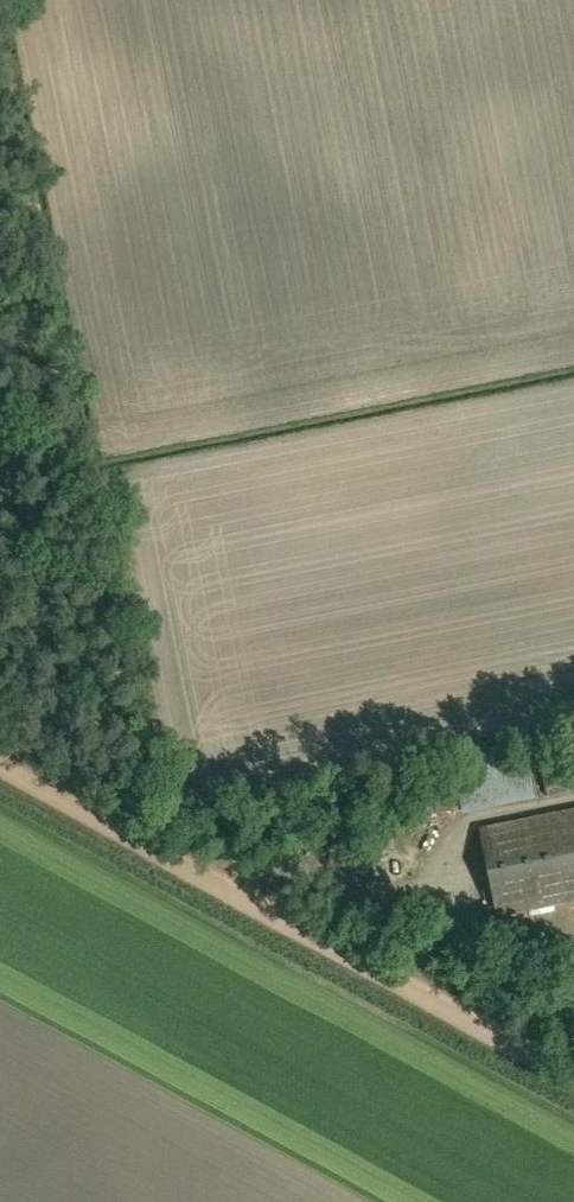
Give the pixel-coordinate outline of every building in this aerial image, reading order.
[(482,829),(499,915),(573,900),(573,810),(482,829)]
